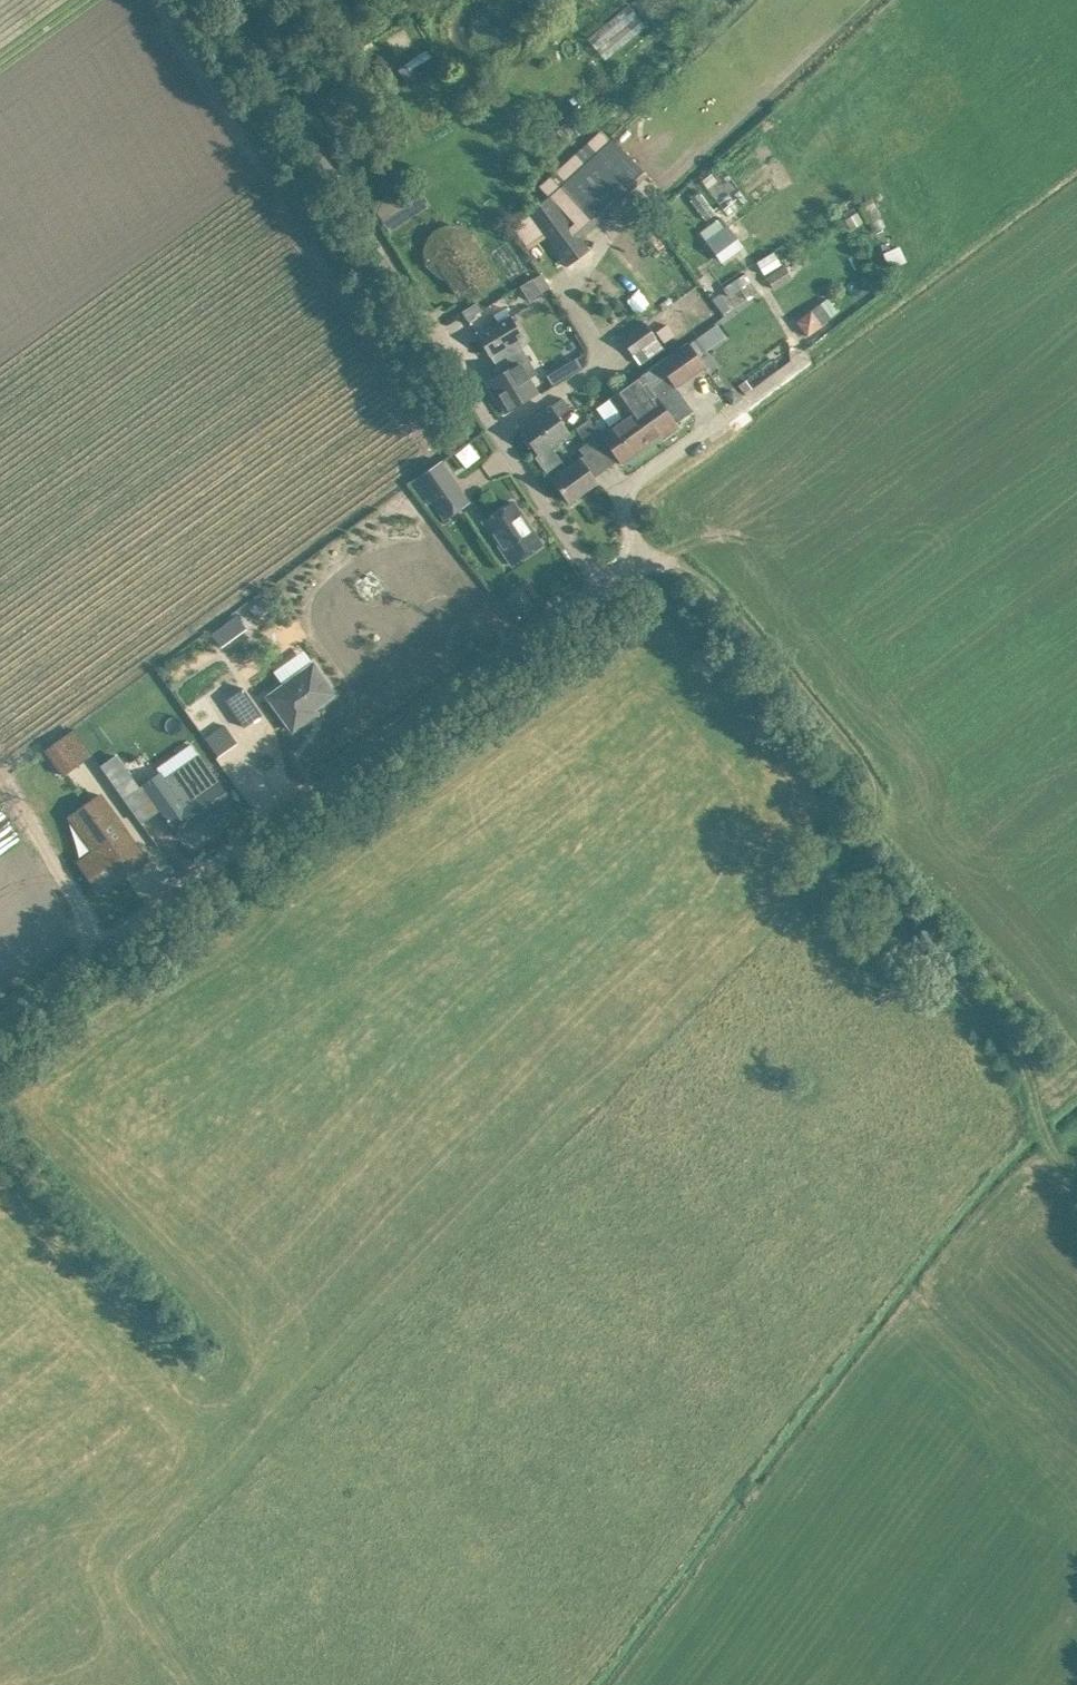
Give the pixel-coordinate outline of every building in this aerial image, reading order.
[(386,16),(371,27),(376,34),(391,24),(386,16)] [(397,41),(413,59),(441,34),(425,16),(397,41)] [(426,140),(446,132),(441,120),(421,128),(426,140)] [(528,249),(547,235),(569,265),(590,249),(576,231),(641,171),(602,128),(539,185),(549,197),(511,225),(528,249)] [(857,212),(843,219),(849,230),(863,223),(857,212)] [(720,216),(699,231),(705,239),(720,259),(722,262),(743,247),(741,243),(727,224),(726,224),(720,216)] [(501,282),(472,236),(469,232),(464,229),(458,226),(452,225),(445,226),(440,227),(435,230),(430,234),(427,238),(424,244),(423,250),(423,256),(424,262),(426,267),(436,261),(458,298),(468,291),(472,299),(501,282)] [(898,243),(901,258),(920,254),(917,239),(898,243)] [(773,252),(756,263),(764,275),(780,264),(773,252)] [(783,264),(765,276),(774,290),(792,278),(783,264)] [(532,279),(520,286),(530,302),(542,295),(532,279)] [(476,302),(462,310),(467,319),(482,310),(476,302)] [(820,303),(795,322),(806,336),(831,318),(820,303)] [(669,322),(676,334),(688,326),(681,314),(669,322)] [(510,315),(496,324),(477,335),(500,373),(487,382),(505,412),(537,392),(529,378),(537,373),(516,339),(522,335),(510,315)] [(622,339),(620,340),(632,356),(634,355),(655,338),(656,337),(645,322),(622,339)] [(667,324),(657,331),(664,342),(674,335),(667,324)] [(701,334),(688,343),(698,357),(711,347),(701,334)] [(609,399),(597,407),(610,426),(616,434),(605,442),(618,459),(621,464),(660,436),(662,438),(678,426),(676,422),(692,411),(676,387),(705,366),(698,357),(688,343),(688,342),(653,367),(627,386),(609,399)] [(559,367),(546,375),(552,385),(565,377),(559,367)] [(567,468),(551,446),(569,433),(557,417),(570,408),(562,398),(550,407),(549,406),(519,428),(539,454),(535,457),(568,502),(597,481),(580,458),(567,468)] [(579,427),(577,429),(587,443),(589,441),(599,434),(589,420),(579,427)] [(478,456),(489,449),(480,435),(468,443),(478,456)] [(416,478),(444,519),(469,502),(441,461),(416,478)] [(483,521),(512,564),(541,544),(513,502),(483,521)] [(237,615),(211,634),(220,647),(246,628),(237,615)] [(265,695),(292,733),(311,720),(308,716),(338,694),(313,660),(265,695)] [(244,688),(228,699),(245,725),(262,714),(244,688)] [(218,756),(236,743),(224,725),(205,738),(218,756)] [(60,739),(45,749),(63,774),(78,764),(60,739)] [(117,754),(102,765),(125,797),(140,787),(117,754)] [(182,804),(196,823),(231,799),(211,771),(188,787),(194,795),(183,804),(182,804)] [(178,836),(196,823),(182,804),(183,804),(160,772),(143,784),(165,815),(163,815),(178,836)] [(146,860),(105,802),(77,822),(96,849),(79,861),(100,891),(146,860)]
